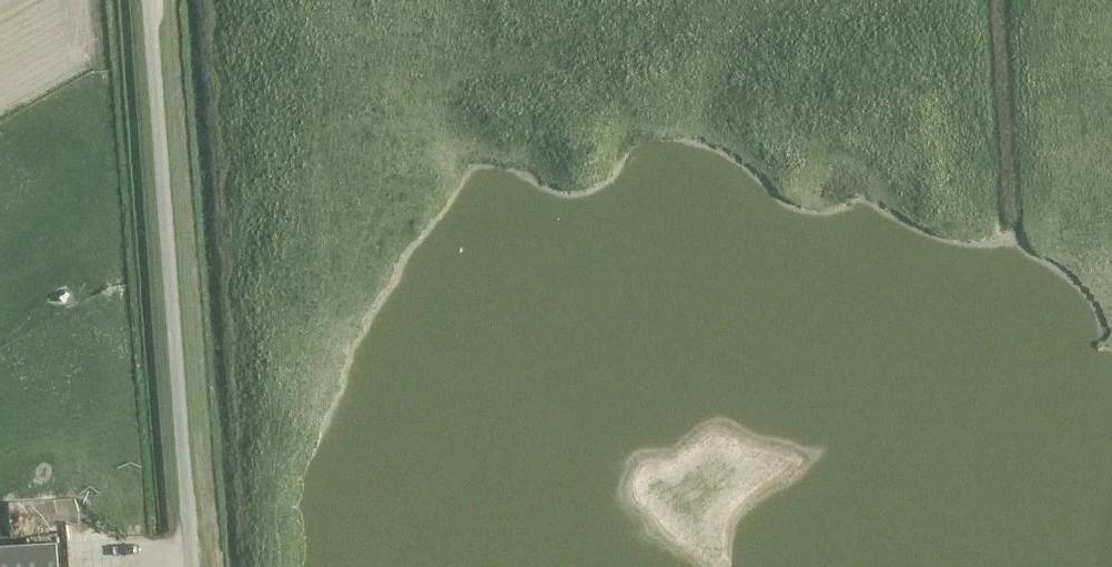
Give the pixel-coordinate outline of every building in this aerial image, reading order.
[(55,544),(0,548),(0,566),(56,566),(55,544)]
